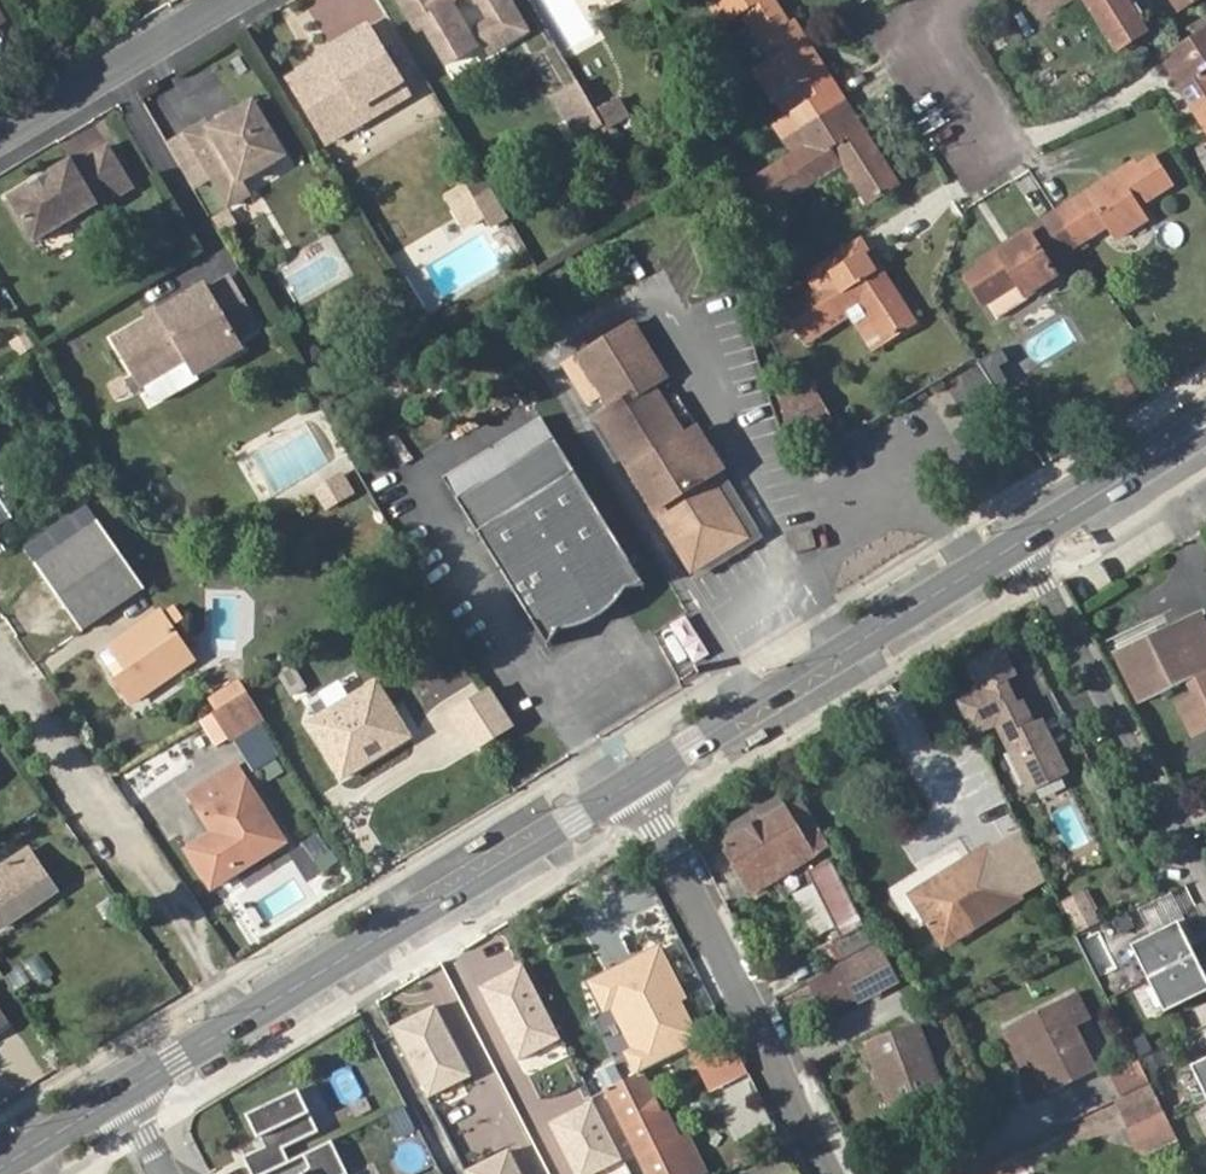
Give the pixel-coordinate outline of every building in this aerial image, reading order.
[(417,25),(425,20),(449,60),(477,45),(452,4),(458,0),(402,0),(417,25)] [(488,18),(477,25),(491,49),(527,29),(510,0),(478,0),(488,18)] [(843,98),(794,22),(789,26),(772,0),(715,0),(729,21),(747,9),(777,56),(760,68),(780,99),(797,87),(815,116),(843,98)] [(1040,16),(1065,0),(1030,0),(1040,16)] [(1119,49),(1145,33),(1125,0),(1087,0),(1119,49)] [(1180,9),(1194,0),(1174,0),(1180,9)] [(303,70),(292,77),(329,141),(359,123),(351,111),(392,87),(358,30),(316,54),(327,71),(310,81),(303,70)] [(1201,30),(1179,45),(1162,55),(1171,70),(1186,61),(1194,73),(1179,82),(1205,126),(1205,39),(1201,30)] [(320,60),(303,70),(310,81),(327,71),(320,60)] [(572,72),(549,85),(572,125),(595,111),(595,110),(572,72)] [(392,87),(351,111),(359,123),(399,99),(392,87)] [(616,97),(595,110),(595,111),(605,129),(627,116),(616,97)] [(854,115),(843,98),(815,116),(803,123),(815,142),(754,179),(771,206),(844,160),(872,202),(900,185),(863,129),(850,137),(841,124),(854,115)] [(206,120),(187,131),(213,174),(231,205),(250,194),(243,181),(286,155),(254,100),(210,126),(206,120)] [(213,174),(187,131),(166,143),(191,187),(213,174)] [(112,150),(77,169),(75,163),(11,197),(35,243),(78,220),(98,209),(100,212),(136,193),(112,150)] [(1135,161),(1057,212),(1077,242),(1107,223),(1116,235),(1145,218),(1137,204),(1171,182),(1155,157),(1139,167),(1135,161)] [(508,217),(484,175),(451,195),(469,224),(486,214),(493,225),(508,217)] [(211,184),(198,188),(206,213),(220,209),(211,184)] [(98,209),(78,220),(88,237),(108,227),(100,212),(98,209)] [(1077,242),(1057,212),(981,261),(984,267),(969,276),(985,301),(988,299),(1018,279),(1027,293),(1056,275),(1047,261),(1077,242)] [(869,249),(861,236),(813,267),(825,285),(788,308),(805,335),(862,298),(889,340),(915,323),(880,267),(865,276),(854,259),(869,249)] [(149,318),(115,338),(141,383),(187,357),(196,373),(242,347),(237,340),(259,327),(230,278),(208,290),(205,285),(159,312),(149,318)] [(1027,293),(1018,279),(988,299),(999,315),(1028,296),(1027,293)] [(156,307),(146,313),(149,318),(159,312),(156,307)] [(689,440),(657,387),(669,379),(636,325),(582,358),(614,410),(601,418),(695,573),(749,540),(713,480),(689,440)] [(1008,358),(1000,345),(977,359),(985,372),(998,363),(1008,358)] [(998,363),(985,372),(994,387),(1008,379),(998,363)] [(775,407),(797,440),(831,417),(808,384),(775,407)] [(543,416),(445,475),(457,497),(555,437),(543,416)] [(306,425),(237,461),(257,498),(326,462),(306,425)] [(701,432),(689,440),(713,480),(726,472),(701,432)] [(618,587),(621,582),(646,586),(555,437),(457,497),(547,645),(555,622),(566,621),(576,618),(581,616),(583,616),(590,612),(591,612),(592,610),(597,608),(600,605),(601,605),(609,598),(611,595),(612,594),(618,587)] [(333,476),(315,487),(325,503),(343,493),(333,476)] [(9,527),(0,512),(0,533),(9,527)] [(75,634),(139,590),(92,523),(28,567),(75,634)] [(1193,733),(1205,726),(1205,677),(1203,679),(1199,672),(1205,669),(1205,633),(1197,615),(1116,656),(1139,702),(1186,678),(1195,695),(1178,703),(1193,733)] [(110,679),(125,702),(186,661),(158,618),(115,646),(128,667),(110,679)] [(1002,641),(958,659),(968,685),(951,692),(969,736),(994,725),(1021,792),(1067,773),(1043,713),(1027,720),(1009,676),(1015,674),(1002,641)] [(299,689),(285,666),(272,674),(285,697),(299,689)] [(399,731),(368,683),(302,724),(335,778),(376,753),(372,747),(399,731)] [(510,723),(487,687),(446,714),(469,750),(510,723)] [(254,717),(240,694),(210,713),(224,736),(254,717)] [(402,736),(399,731),(372,747),(376,753),(402,736)] [(251,769),(275,757),(263,735),(239,748),(251,769)] [(207,838),(182,854),(205,890),(229,873),(231,872),(228,866),(253,850),(258,858),(279,844),(241,783),(230,789),(220,774),(181,799),(207,838)] [(782,808),(720,847),(748,895),(823,847),(799,804),(784,813),(782,808)] [(988,847),(911,895),(942,947),(1018,901),(988,847)] [(229,873),(231,876),(258,858),(253,850),(228,866),(231,872),(229,873)] [(48,890),(32,867),(27,859),(22,852),(0,867),(0,922),(48,890)] [(32,867),(48,890),(49,889),(27,859),(32,867)] [(807,874),(840,940),(858,931),(853,921),(857,919),(829,863),(807,874)] [(1061,898),(1072,931),(1097,922),(1086,889),(1061,898)] [(1148,980),(1193,958),(1176,925),(1132,946),(1148,980)] [(828,973),(875,943),(868,929),(833,949),(832,948),(816,958),(828,973)] [(659,946),(586,981),(602,1015),(612,1010),(631,1049),(623,1053),(634,1076),(706,1042),(659,946)] [(876,950),(812,983),(808,985),(825,1015),(893,979),(876,950)] [(1193,958),(1148,980),(1165,1014),(1205,993),(1205,984),(1193,958)] [(526,966),(481,990),(519,1064),(564,1040),(526,966)] [(1076,997),(1062,1004),(1074,1030),(1089,1023),(1076,997)] [(1033,1064),(1042,1082),(1089,1059),(1074,1030),(1062,1004),(1015,1027),(1033,1064)] [(437,1006),(391,1029),(429,1103),(475,1080),(437,1006)] [(1021,1071),(1033,1064),(1015,1027),(1002,1033),(1021,1071)] [(883,1069),(900,1114),(944,1096),(917,1029),(865,1050),(874,1073),(883,1069)] [(706,1091),(747,1072),(731,1038),(691,1056),(706,1091)] [(1089,1059),(1042,1082),(1049,1096),(1095,1073),(1089,1059)] [(1193,1067),(1205,1094),(1205,1060),(1193,1067)] [(1119,1101),(1148,1086),(1143,1074),(1138,1066),(1109,1079),(1119,1101)] [(892,1117),(900,1114),(883,1069),(874,1073),(892,1117)] [(640,1079),(608,1095),(648,1173),(693,1173),(663,1115),(659,1117),(640,1079)] [(1129,1134),(1164,1115),(1148,1086),(1119,1101),(1113,1104),(1129,1134)] [(240,1156),(242,1161),(248,1173),(261,1173),(287,1162),(280,1148),(315,1131),(295,1089),(243,1114),(254,1138),(257,1137),(261,1146),(240,1156)] [(550,1129),(573,1173),(631,1173),(596,1105),(550,1129)] [(1142,1160),(1177,1142),(1164,1115),(1129,1134),(1123,1152),(1142,1160)] [(328,1140),(300,1154),(306,1167),(298,1173),(343,1173),(344,1173),(328,1140)] [(469,1173),(520,1173),(509,1153),(469,1173)]
